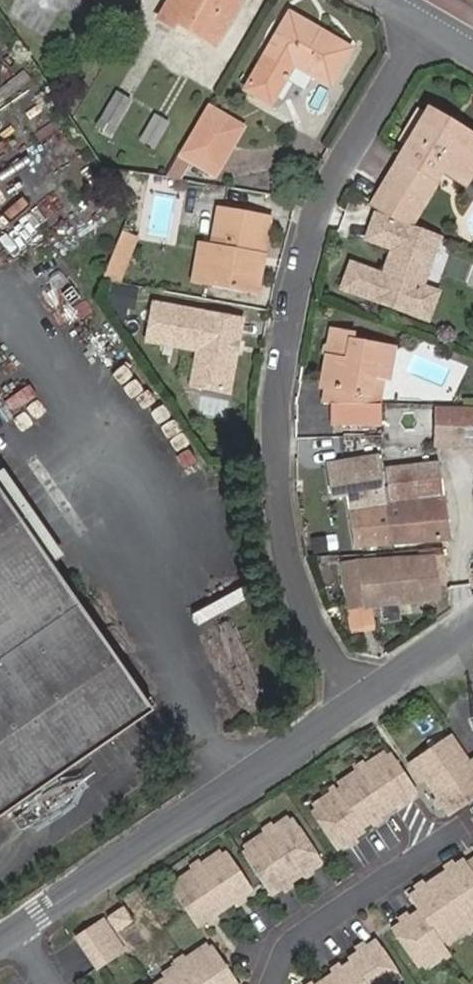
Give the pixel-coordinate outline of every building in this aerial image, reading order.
[(215,44),(238,3),(233,0),(170,0),(160,18),(174,27),(177,22),(215,44)] [(295,65),(330,85),(350,49),(289,15),(246,90),(272,104),(295,65)] [(98,122),(113,131),(129,103),(114,94),(98,122)] [(237,141),(245,128),(208,107),(200,119),(237,141)] [(463,131),(429,110),(423,120),(458,140),(463,131)] [(411,225),(444,171),(465,184),(472,170),(472,137),(463,131),(458,140),(423,120),(415,115),(398,143),(406,148),(384,184),(406,197),(395,216),(411,225)] [(138,143),(152,151),(167,125),(153,117),(138,143)] [(180,154),(216,176),(237,141),(200,119),(180,154)] [(384,184),(373,203),(395,216),(406,197),(384,184)] [(269,219),(217,209),(211,247),(204,283),(251,292),(257,255),(263,257),(269,219)] [(411,225),(374,211),(362,241),(390,251),(382,272),(349,260),(339,289),(429,323),(441,291),(424,285),(443,237),(411,225)] [(117,243),(115,248),(108,264),(123,271),(135,247),(119,240),(117,243)] [(193,281),(204,283),(211,247),(199,245),(193,281)] [(251,292),(257,293),(263,257),(257,255),(251,292)] [(101,280),(117,283),(123,271),(108,264),(101,280)] [(194,389),(233,396),(246,323),(157,308),(152,343),(200,353),(194,389)] [(369,372),(384,375),(389,349),(352,341),(353,336),(333,331),(330,347),(328,356),(322,387),(325,388),(322,404),(332,404),(363,405),(365,396),(369,372)] [(365,396),(379,399),(384,375),(369,372),(365,396)] [(333,426),(381,427),(381,405),(363,405),(332,404),(333,426)] [(472,444),(472,412),(438,412),(438,444),(472,444)] [(90,759),(137,727),(154,715),(52,568),(64,559),(5,473),(0,476),(0,821),(90,759)] [(358,545),(448,541),(439,490),(348,494),(358,545)] [(437,602),(436,593),(433,576),(445,576),(443,551),(424,551),(425,560),(342,564),(344,581),(363,579),(368,606),(379,606),(398,605),(437,602)] [(436,593),(446,593),(445,576),(433,576),(436,593)] [(350,625),(370,623),(368,606),(363,579),(344,581),(350,625)] [(382,626),(401,624),(398,605),(379,606),(382,626)] [(418,771),(430,788),(467,763),(448,735),(411,760),(413,763),(409,766),(414,774),(418,771)] [(368,769),(363,761),(357,765),(387,809),(415,790),(390,754),(368,769)] [(449,815),(472,798),(472,772),(470,768),(472,766),(472,759),(467,763),(430,788),(449,815)] [(363,830),(365,827),(387,809),(357,765),(353,768),(357,776),(348,784),(337,793),(363,830)] [(366,835),(363,830),(337,793),(336,790),(330,794),(334,802),(312,817),(337,853),(366,835)] [(290,886),(323,864),(295,822),(278,833),(274,826),(269,829),(274,837),(277,835),(287,850),(280,855),(287,865),(280,871),(290,886)] [(280,871),(287,865),(280,855),(287,850),(277,835),(274,837),(269,829),(264,833),(269,840),(244,856),(272,898),(290,886),(280,871)] [(226,910),(254,891),(230,854),(207,870),(202,862),(197,865),(226,910)] [(466,866),(464,861),(436,881),(467,926),(472,922),(472,861),(466,866)] [(199,929),(226,910),(197,865),(192,869),(196,877),(175,892),(199,929)] [(472,933),(467,926),(436,881),(408,899),(418,914),(440,944),(461,929),(466,937),(472,933)] [(120,933),(135,923),(126,909),(124,911),(111,919),(120,933)] [(417,969),(420,967),(438,954),(444,961),(449,957),(440,944),(418,914),(403,924),(392,932),(417,969)] [(105,923),(81,939),(90,954),(115,938),(105,923)] [(90,954),(100,969),(125,952),(115,938),(90,954)] [(402,980),(377,943),(349,961),(352,966),(364,983),(396,983),(402,980)] [(215,948),(191,964),(186,957),(182,960),(176,963),(181,971),(161,983),(239,983),(215,948)] [(352,966),(325,983),(326,983),(364,983),(352,966)]
